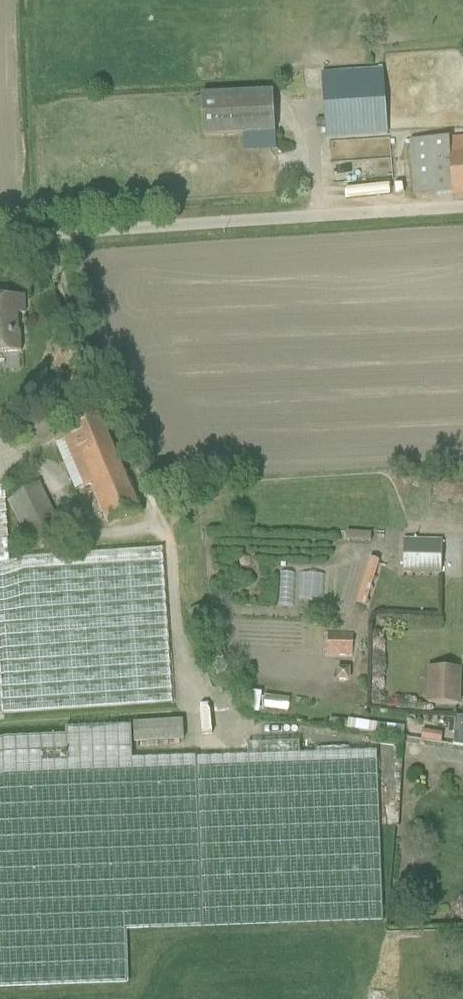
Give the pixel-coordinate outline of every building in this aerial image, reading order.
[(382,76),(318,82),(324,150),(388,144),(382,76)] [(274,103),(196,105),(198,145),(275,143),(274,103)] [(404,150),(408,206),(462,202),(462,146),(404,150)] [(29,353),(26,297),(0,298),(0,354),(29,353)] [(79,478),(91,513),(121,503),(105,454),(89,460),(84,444),(64,451),(58,432),(43,437),(59,485),(79,478)] [(171,712),(161,550),(6,559),(1,484),(0,484),(0,723),(171,712)] [(441,552),(400,551),(399,581),(441,582),(441,552)] [(359,558),(343,604),(354,607),(370,561),(359,558)] [(280,607),(281,574),(265,574),(264,606),(280,607)] [(316,635),(315,656),(341,658),(342,636),(316,635)] [(203,667),(214,663),(205,636),(194,640),(203,667)] [(461,677),(427,677),(427,710),(460,711),(461,677)] [(250,714),(251,691),(237,690),(236,713),(250,714)] [(374,755),(296,757),(295,743),(241,745),(241,758),(128,762),(127,730),(62,732),(62,741),(0,743),(0,989),(126,985),(125,933),(379,925),(374,755)] [(462,898),(441,901),(443,921),(462,919),(462,908),(462,898)]
